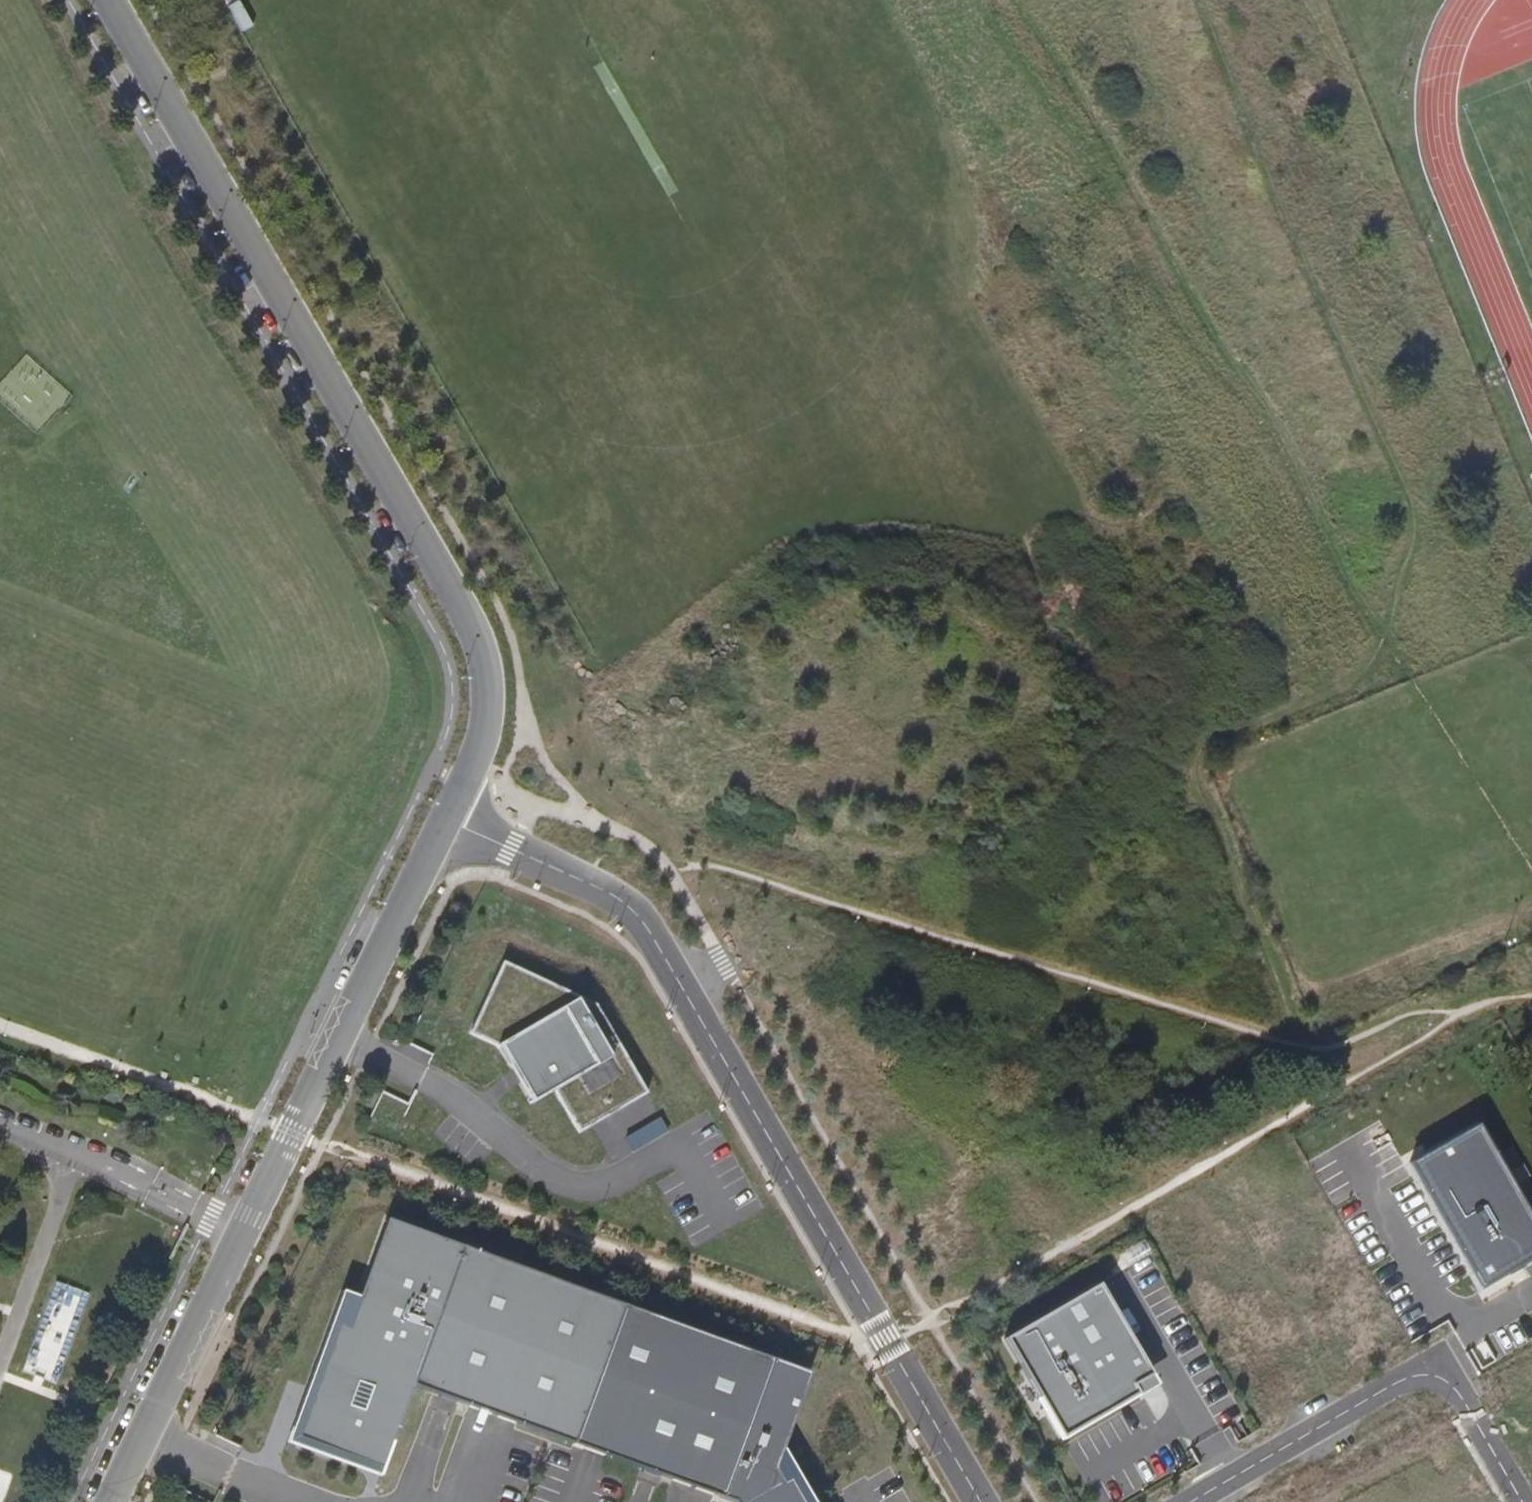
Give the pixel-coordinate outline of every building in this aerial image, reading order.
[(646,1093),(596,1005),(503,960),(469,1031),(496,1045),(530,1103),(554,1089),(578,1132),(646,1093)] [(626,1138),(633,1151),(667,1131),(660,1118),(626,1138)] [(1408,1163),(1480,1287),(1531,1256),(1531,1221),(1476,1124),(1408,1163)] [(387,1218),(359,1292),(346,1328),(336,1325),(294,1439),(381,1470),(412,1385),(730,1501),(803,1501),(789,1478),(782,1482),(775,1469),(810,1374),(387,1218)] [(1133,1385),(1151,1374),(1099,1285),(1004,1340),(1062,1438),(1138,1394),(1133,1385)] [(346,1328),(359,1292),(343,1286),(288,1436),(294,1439),(336,1325),(346,1328)]
